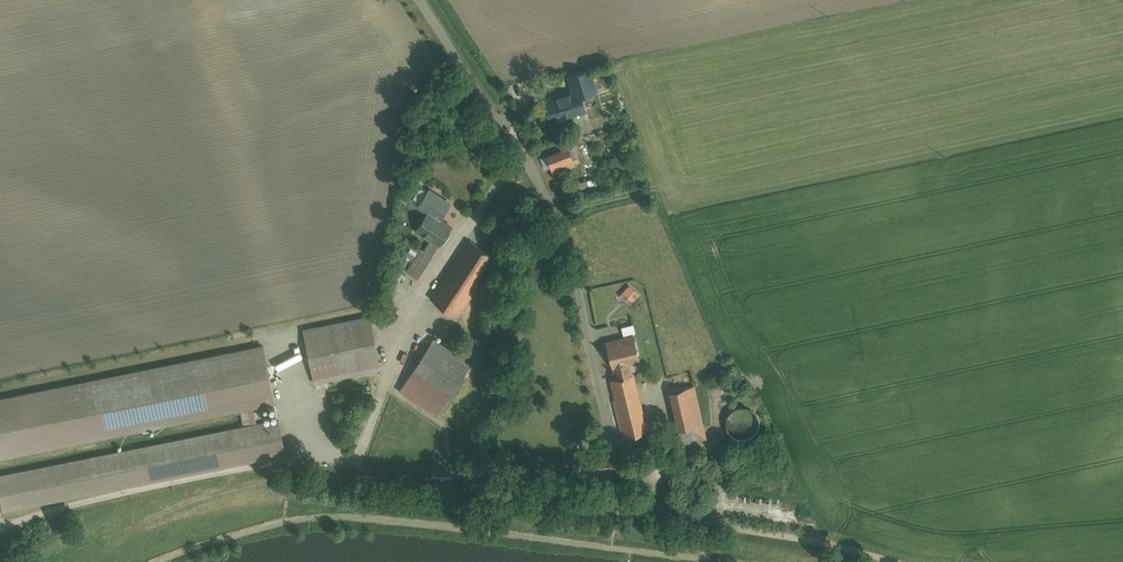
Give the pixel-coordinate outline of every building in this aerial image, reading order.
[(589,72),(592,80),(609,76),(606,68),(589,72)] [(547,100),(554,127),(590,117),(578,74),(560,79),(565,95),(547,100)] [(547,157),(553,172),(576,164),(570,148),(547,157)] [(574,183),(576,193),(590,190),(588,180),(574,183)] [(413,277),(446,228),(436,221),(445,207),(423,192),(411,211),(422,217),(413,231),(424,238),(402,270),(413,277)] [(495,254),(467,236),(428,297),(456,314),(495,254)] [(302,322),(315,380),(381,365),(369,308),(302,322)] [(467,363),(429,339),(393,395),(431,419),(467,363)] [(606,346),(610,365),(627,361),(626,357),(639,354),(636,340),(606,346)] [(617,394),(609,396),(617,433),(642,427),(627,361),(611,365),(617,394)] [(676,390),(668,391),(677,441),(704,436),(693,377),(674,380),(676,390)] [(758,422),(758,419),(758,415),(757,412),(755,410),(753,407),(750,405),(748,404),(745,403),(741,403),(737,404),(734,405),(730,408),(729,410),(727,413),(726,417),(726,419),(727,422),(728,425),(729,428),(732,431),(735,433),(738,434),(741,435),(744,435),(746,434),(749,433),(752,431),(754,429),(756,427),(757,425),(758,422)]
